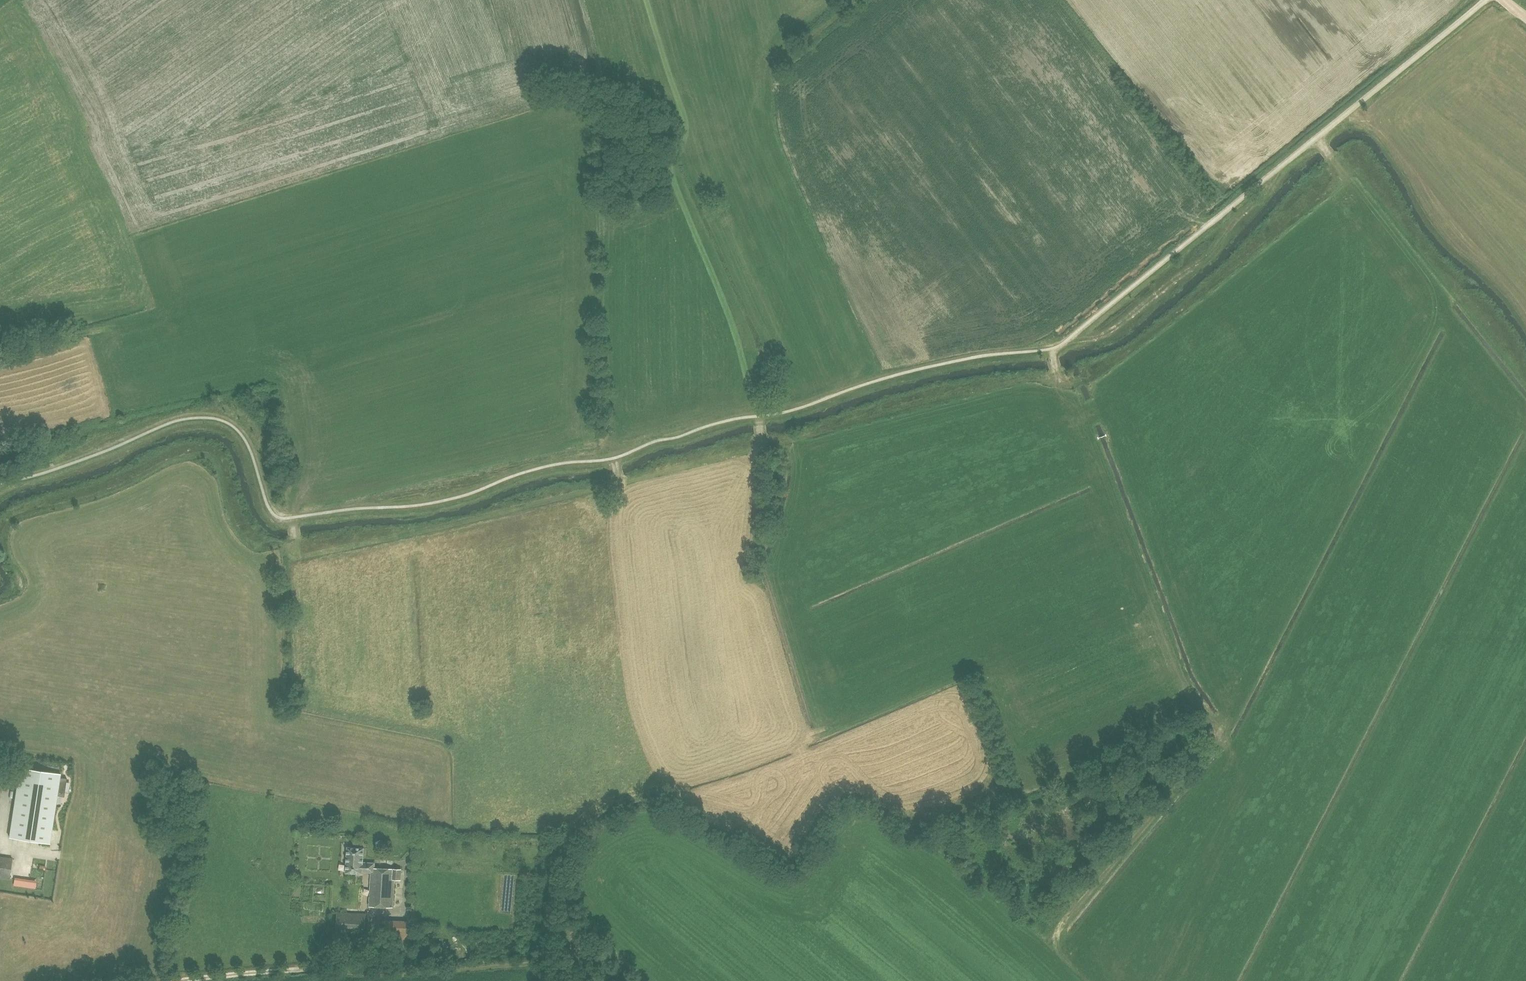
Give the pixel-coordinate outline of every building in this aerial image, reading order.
[(1478,23),(1469,31),(1473,36),(1483,28),(1478,23)] [(20,767),(9,837),(50,844),(60,774),(20,767)] [(374,868),(374,863),(363,862),(364,848),(363,847),(363,848),(348,847),(348,846),(347,846),(347,847),(346,872),(346,873),(347,872),(361,873),(361,874),(362,874),(362,873),(362,872),(371,872),(369,906),(392,907),(394,879),(400,879),(401,869),(374,868)] [(13,858),(0,856),(0,878),(10,879),(13,858)] [(338,912),(336,931),(365,933),(366,914),(338,912)] [(409,925),(383,924),(383,938),(408,939),(409,925)]
